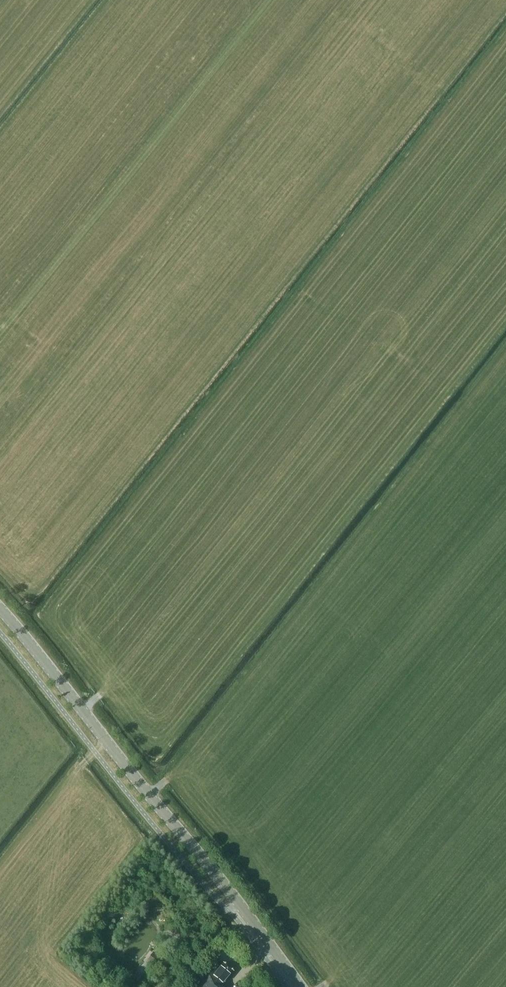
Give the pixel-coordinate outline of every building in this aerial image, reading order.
[(158,955),(151,963),(161,971),(168,963),(158,955)] [(234,972),(219,960),(206,975),(205,973),(194,986),(221,986),(234,972)]
